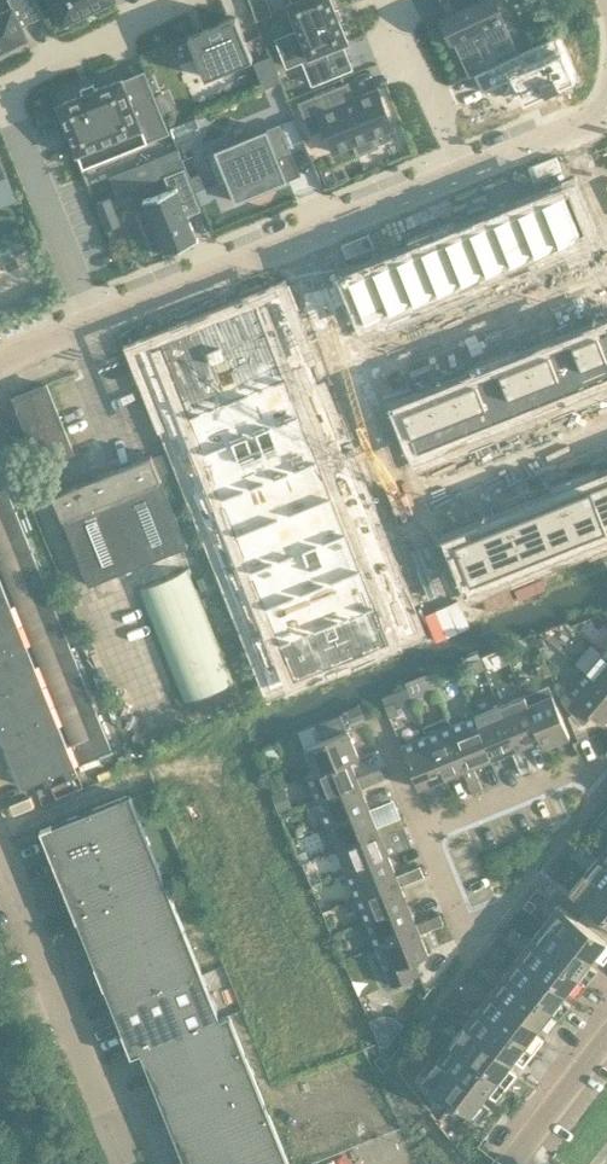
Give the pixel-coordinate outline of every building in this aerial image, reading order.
[(6,48),(7,47),(8,46),(27,37),(22,26),(44,15),(36,0),(8,0),(11,7),(0,12),(0,51),(6,48)] [(63,22),(79,14),(80,15),(98,6),(97,5),(108,0),(52,0),(63,22)] [(276,38),(281,52),(287,66),(302,60),(312,84),(352,69),(342,44),(345,42),(347,42),(346,40),(339,21),(334,9),(330,0),(291,0),(292,1),(289,2),(287,3),(288,5),(298,29),(276,38)] [(503,19),(494,0),(449,0),(453,10),(446,13),(441,15),(454,42),(453,43),(459,55),(509,32),(503,19)] [(236,17),(188,36),(205,78),(252,58),(236,17)] [(556,37),(474,75),(482,91),(513,78),(522,97),(524,102),(545,92),(560,85),(575,78),(573,74),(556,37)] [(269,57),(255,63),(264,86),(279,80),(269,57)] [(148,76),(155,93),(162,91),(155,73),(148,76)] [(58,104),(56,104),(57,106),(76,153),(76,155),(78,154),(83,167),(106,158),(101,145),(140,129),(145,142),(168,133),(153,95),(131,103),(122,80),(122,78),(120,79),(98,88),(97,88),(80,95),(58,104)] [(299,102),(311,132),(324,128),(333,152),(353,144),(357,154),(378,146),(374,135),(381,133),(378,127),(391,122),(378,89),(354,98),(348,82),(299,102)] [(195,118),(170,127),(175,142),(200,132),(195,118)] [(279,123),(204,154),(215,183),(226,179),(235,201),(287,180),(278,157),(291,152),(279,123)] [(162,156),(150,161),(157,177),(184,165),(178,150),(162,156)] [(2,196),(1,195),(11,191),(8,183),(8,182),(0,162),(0,196),(2,196)] [(197,240),(196,238),(193,229),(187,216),(179,195),(193,190),(184,168),(164,176),(169,189),(143,199),(143,201),(145,201),(147,208),(154,224),(142,228),(152,253),(164,248),(164,250),(163,251),(164,253),(190,242),(195,240),(197,240)] [(570,190),(544,200),(564,251),(590,241),(570,190)] [(109,198),(95,203),(106,230),(120,225),(109,198)] [(544,200),(519,210),(540,261),(564,251),(544,200)] [(519,210),(495,219),(516,270),(540,261),(519,210)] [(495,219),(471,229),(492,280),(516,270),(495,219)] [(471,229),(447,239),(467,290),(492,280),(471,229)] [(447,239),(423,248),(443,299),(467,290),(447,239)] [(423,248),(398,258),(419,309),(434,303),(443,299),(423,248)] [(398,258),(374,267),(395,319),(419,309),(398,258)] [(598,264),(585,270),(589,278),(602,273),(598,264)] [(374,267),(350,277),(370,328),(395,319),(374,267)] [(563,278),(549,284),(553,293),(567,287),(563,278)] [(549,284),(536,289),(540,298),(553,293),(549,284)] [(147,345),(135,350),(140,362),(140,361),(150,386),(149,386),(154,398),(155,398),(164,422),(168,434),(169,434),(179,458),(178,459),(183,471),(184,470),(193,495),(197,507),(198,507),(208,531),(207,531),(212,543),(222,567),(221,568),(226,580),(227,579),(237,604),(236,604),(241,616),(251,640),(250,640),(255,652),(256,652),(265,676),(265,677),(268,684),(269,689),(281,684),(281,683),(293,678),(294,679),(306,674),(305,673),(330,664),(330,665),(354,655),(378,645),(390,641),(390,640),(402,635),(403,636),(415,631),(410,619),(409,619),(399,595),(400,595),(395,583),(394,583),(385,559),(386,558),(381,546),(380,547),(370,522),(371,522),(367,510),(366,510),(356,486),(357,486),(352,473),(351,474),(341,450),(343,449),(338,437),(326,442),(316,417),(328,413),(323,401),(322,401),(313,377),(314,376),(309,364),(308,365),(298,340),(299,340),(295,328),(294,328),(284,304),(285,304),(280,292),(268,296),(268,297),(147,346),(147,345)] [(515,297),(501,303),(504,312),(518,306),(515,297)] [(501,303),(488,308),(491,317),(504,312),(501,303)] [(466,317),(452,322),(456,331),(470,326),(466,317)] [(452,322),(439,327),(443,336),(456,331),(452,322)] [(596,331),(606,357),(606,327),(596,331)] [(572,341),(593,392),(606,386),(606,357),(596,331),(572,341)] [(418,336),(404,341),(407,350),(421,345),(418,336)] [(404,341),(391,346),(394,355),(407,350),(404,341)] [(572,341),(548,350),(569,402),(593,392),(572,341)] [(527,359),(524,360),(544,411),(550,409),(569,402),(548,350),(527,359)] [(524,360),(500,370),(520,421),(544,411),(524,360)] [(500,370),(475,379),(496,431),(520,421),(500,370)] [(475,379),(451,389),(472,440),(496,431),(475,379)] [(41,465),(73,452),(46,384),(13,397),(41,465)] [(451,389),(427,399),(447,450),(472,440),(451,389)] [(427,399),(402,409),(422,460),(447,450),(427,399)] [(602,415),(589,420),(592,429),(606,424),(602,415)] [(567,429),(553,434),(557,443),(571,438),(567,429)] [(553,434),(540,440),(544,449),(557,443),(553,434)] [(518,448),(505,453),(509,462),(522,457),(518,448)] [(597,452),(602,466),(606,464),(606,451),(606,449),(597,452)] [(504,454),(491,459),(495,468),(509,462),(505,453),(504,454)] [(89,584),(187,545),(151,454),(52,493),(89,584)] [(561,466),(552,470),(557,483),(567,480),(561,466)] [(470,467),(457,473),(460,482),(474,476),(470,467)] [(15,508),(0,470),(0,514),(15,508)] [(552,470),(543,474),(548,487),(557,483),(552,470)] [(457,473),(443,478),(447,487),(460,482),(457,473)] [(590,486),(606,529),(606,479),(590,486)] [(563,497),(583,548),(606,539),(606,529),(590,486),(563,497)] [(507,488),(498,491),(504,505),(513,501),(507,488)] [(498,491),(489,495),(495,509),(504,505),(498,491)] [(563,497),(536,508),(556,559),(583,548),(563,497)] [(32,548),(15,508),(0,514),(0,561),(32,548)] [(536,508),(509,518),(529,569),(531,569),(526,558),(551,548),(555,559),(556,559),(536,508)] [(452,510),(443,513),(449,527),(458,523),(452,510)] [(509,518),(482,529),(503,580),(529,569),(509,518)] [(482,529),(454,540),(474,591),(503,580),(482,529)] [(48,588),(32,548),(0,561),(0,607),(48,588)] [(188,568),(139,588),(184,702),(234,682),(188,568)] [(64,628),(48,588),(0,607),(0,654),(64,628)] [(80,668),(64,628),(0,654),(0,701),(80,668)] [(575,663),(585,672),(606,690),(606,656),(602,652),(591,643),(575,663)] [(473,661),(466,664),(470,673),(477,670),(483,668),(479,659),(473,661)] [(546,662),(536,666),(541,678),(551,674),(546,662)] [(96,709),(80,668),(0,701),(0,730),(6,745),(96,709)] [(585,672),(568,693),(575,699),(567,707),(582,724),(591,713),(602,722),(606,717),(606,690),(585,672)] [(549,685),(525,695),(528,703),(527,704),(540,737),(539,738),(543,746),(569,736),(549,685)] [(525,695),(499,705),(516,747),(521,745),(538,738),(539,738),(540,737),(527,704),(528,703),(525,695)] [(395,702),(385,705),(390,718),(400,714),(395,702)] [(526,757),(521,745),(516,747),(499,705),(475,715),(492,757),(512,749),(516,761),(526,757)] [(96,709),(6,745),(22,785),(112,749),(96,709)] [(366,722),(362,712),(350,717),(354,727),(366,722)] [(475,715),(451,725),(468,767),(473,765),(492,757),(475,715)] [(423,726),(427,735),(444,777),(463,769),(468,780),(478,776),(473,765),(468,767),(451,725),(447,716),(423,726)] [(350,759),(350,760),(358,756),(348,730),(306,747),(315,771),(316,772),(350,759)] [(418,787),(444,777),(427,735),(401,745),(418,787)] [(531,769),(526,757),(516,761),(521,772),(531,769)] [(357,778),(350,760),(350,759),(316,772),(315,771),(307,774),(317,800),(359,783),(357,778)] [(369,773),(373,783),(384,778),(381,768),(369,773)] [(327,824),(369,807),(361,787),(373,783),(369,773),(357,778),(359,783),(317,800),(327,824)] [(482,788),(478,776),(468,780),(473,792),(482,788)] [(131,1055),(140,1052),(140,1051),(220,1018),(220,1017),(130,793),(40,829),(131,1055)] [(379,831),(377,826),(369,807),(327,824),(337,848),(379,831)] [(388,821),(392,831),(404,826),(400,816),(388,821)] [(379,831),(337,848),(347,873),(389,855),(381,836),(392,831),(388,821),(377,826),(379,831)] [(399,880),(397,875),(389,855),(347,873),(357,897),(399,880)] [(585,873),(606,892),(606,863),(599,857),(585,873)] [(560,862),(550,873),(556,879),(566,867),(560,862)] [(408,871),(412,880),(424,875),(420,866),(408,871)] [(399,880),(357,897),(366,921),(409,904),(401,885),(412,880),(408,871),(397,875),(399,880)] [(585,873),(570,891),(606,922),(606,892),(585,873)] [(366,921),(376,945),(418,928),(416,924),(409,904),(366,921)] [(545,923),(587,956),(591,952),(604,963),(606,960),(606,942),(559,905),(545,923)] [(428,919),(432,929),(444,924),(440,914),(428,919)] [(432,929),(428,919),(416,924),(418,928),(376,945),(392,985),(420,974),(414,960),(429,954),(420,933),(432,929)] [(545,923),(532,940),(588,984),(598,971),(584,960),(587,956),(545,923)] [(578,997),(588,984),(532,940),(518,957),(561,990),(564,986),(578,997)] [(518,957),(505,975),(561,1018),(572,1005),(558,994),(561,990),(518,957)] [(551,1032),(561,1018),(505,975),(492,992),(534,1025),(537,1021),(551,1032)] [(492,992),(478,1009),(535,1053),(545,1039),(531,1028),(534,1025),(492,992)] [(478,1009),(465,1026),(507,1059),(510,1055),(524,1066),(535,1053),(478,1009)] [(140,1052),(185,1163),(289,1163),(229,1014),(220,1017),(220,1018),(140,1051),(140,1052)] [(465,1026),(452,1043),(508,1087),(518,1074),(504,1063),(507,1059),(465,1026)] [(452,1043),(438,1060),(481,1093),(484,1089),(498,1100),(508,1087),(452,1043)] [(478,1097),(481,1093),(438,1060),(424,1079),(480,1122),(491,1108),(478,1097)]
